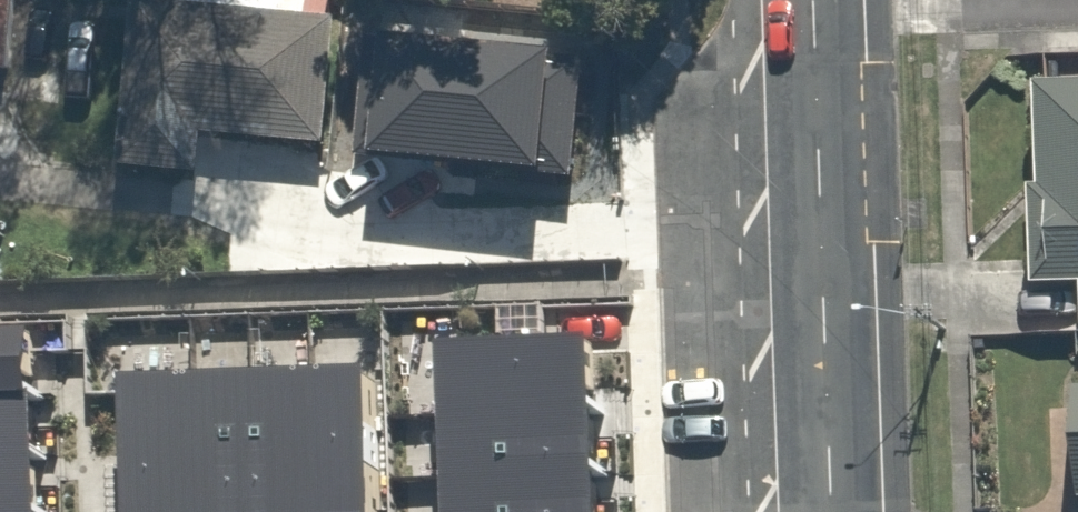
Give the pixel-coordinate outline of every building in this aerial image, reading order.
[(38,82),(43,0),(0,0),(0,80),(38,82)] [(328,16),(132,11),(128,184),(204,185),(205,145),(325,148),(328,16)] [(366,24),(354,150),(564,170),(574,63),(546,60),(548,41),(366,24)] [(1043,83),(1045,280),(1077,280),(1077,83),(1043,83)] [(25,396),(22,328),(0,329),(0,397),(25,396)] [(583,332),(433,337),(436,412),(586,407),(583,332)] [(359,362),(308,364),(314,511),(365,510),(359,362)] [(252,366),(258,511),(310,511),(314,511),(308,364),(252,366)] [(193,369),(199,511),(258,511),(252,366),(193,369)] [(115,372),(120,511),(199,511),(193,369),(115,372)] [(1067,383),(1072,497),(1077,497),(1077,383),(1067,383)] [(0,397),(0,458),(27,457),(25,396),(0,397)] [(586,407),(436,412),(438,476),(588,471),(586,407)] [(27,457),(0,458),(0,511),(29,511),(27,457)] [(438,476),(439,511),(590,511),(588,471),(438,476)]
